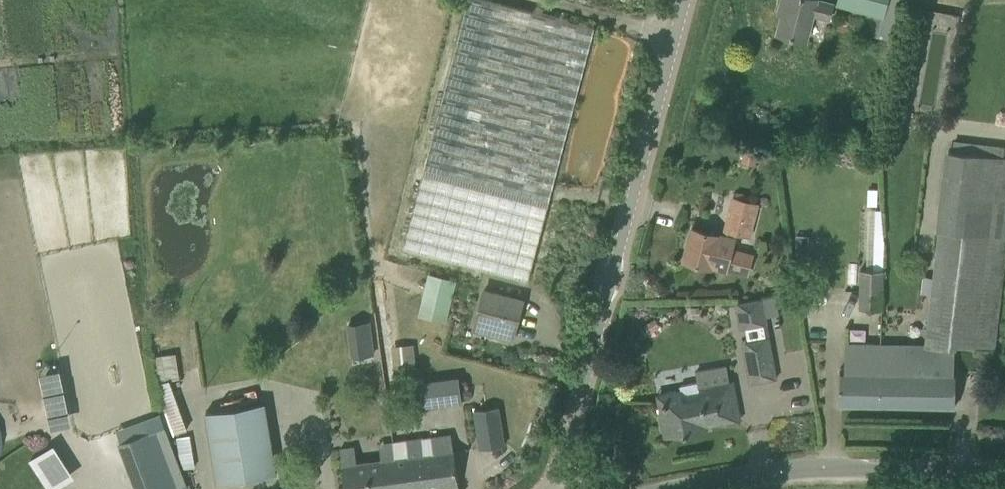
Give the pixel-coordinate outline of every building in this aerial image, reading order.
[(508,275),(527,280),(594,27),(491,0),(469,0),(403,247),(508,275)] [(784,6),(777,32),(806,40),(813,14),(828,18),(832,3),(821,0),(781,0),(780,5),(784,6)] [(895,20),(900,0),(838,0),(837,5),(895,20)] [(993,353),(996,329),(1004,242),(1004,157),(944,150),(925,346),(881,345),(881,344),(880,344),(879,406),(954,408),(955,349),(993,353)] [(744,151),(741,163),(755,166),(758,155),(744,151)] [(868,188),(867,204),(876,205),(876,189),(868,188)] [(731,251),(736,234),(748,237),(748,236),(757,204),(733,198),(725,230),(723,237),(711,233),(692,228),(683,261),(710,268),(711,265),(727,269),(727,268),(748,273),(752,256),(731,251)] [(806,236),(794,247),(805,259),(817,247),(806,236)] [(860,270),(858,309),(883,311),(884,270),(860,270)] [(418,315),(446,322),(457,280),(429,273),(418,315)] [(788,281),(774,282),(776,293),(789,292),(788,281)] [(474,328),(493,334),(512,339),(523,300),(484,290),(474,328)] [(775,296),(763,298),(767,318),(779,316),(775,296)] [(735,303),(740,329),(745,328),(767,324),(768,324),(763,298),(735,303)] [(370,320),(350,323),(352,337),(372,334),(370,320)] [(745,328),(747,341),(769,337),(767,324),(745,328)] [(747,341),(751,362),(755,382),(776,378),(769,337),(747,341)] [(399,343),(399,367),(414,367),(414,343),(399,343)] [(840,405),(879,406),(880,344),(881,344),(845,343),(844,368),(840,367),(840,405)] [(175,351),(153,355),(157,379),(179,375),(175,351)] [(740,419),(734,385),(729,386),(725,365),(696,370),(698,381),(680,384),(681,389),(656,394),(664,436),(708,429),(707,425),(740,419)] [(60,411),(55,389),(63,387),(58,368),(40,372),(50,413),(60,411)] [(422,381),(426,405),(460,400),(456,375),(422,381)] [(157,384),(174,433),(187,428),(170,380),(157,384)] [(206,412),(217,483),(277,473),(265,402),(206,412)] [(474,411),(480,449),(506,445),(500,407),(474,411)] [(156,429),(119,442),(132,477),(168,463),(156,429)] [(176,436),(180,467),(194,465),(190,434),(176,436)] [(394,457),(398,488),(429,488),(458,485),(454,449),(453,449),(451,434),(422,438),(422,437),(392,441),(395,457),(394,457)] [(55,444),(30,459),(40,475),(65,459),(55,444)] [(394,457),(356,463),(354,447),(340,449),(345,488),(398,488),(394,457)]
